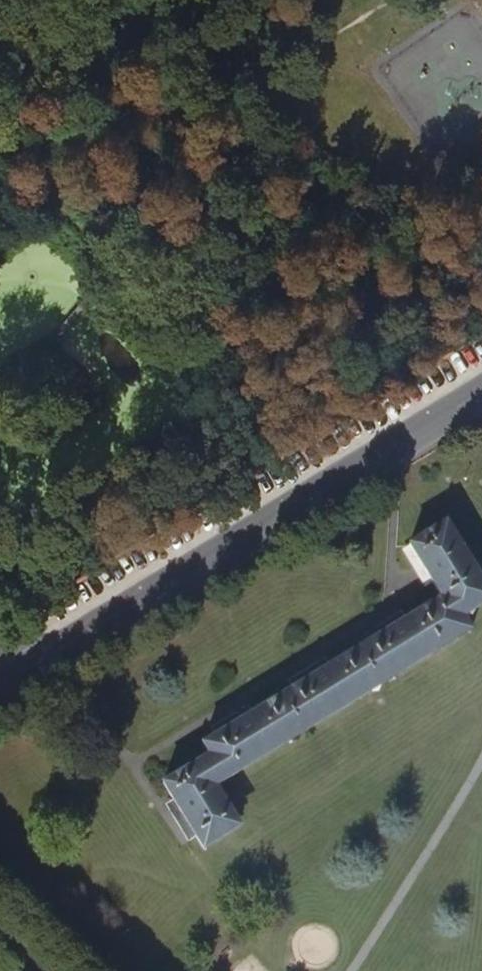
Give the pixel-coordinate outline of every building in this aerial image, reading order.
[(428,19),(421,8),(340,62),(364,98),(447,43),(481,95),(481,0),(456,0),(428,19)] [(399,152),(424,190),(481,151),(481,97),(399,152)] [(467,630),(459,617),(481,603),(481,584),(444,523),(408,545),(440,597),(204,742),(211,754),(162,785),(201,849),(237,827),(212,786),(467,630)]
